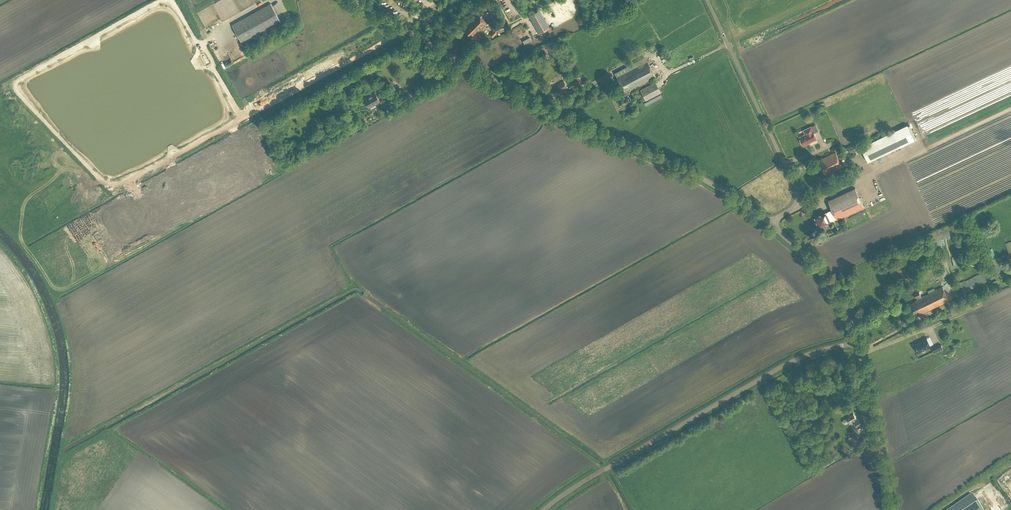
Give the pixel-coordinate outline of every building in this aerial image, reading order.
[(242,42),(280,21),(270,2),(231,24),(242,42)] [(486,5),(490,12),(494,9),(491,2),(486,5)] [(529,16),(539,33),(549,27),(539,10),(529,16)] [(460,34),(467,41),(472,36),(473,37),(474,36),(478,39),(479,37),(476,34),(487,22),(477,11),(462,26),(465,29),(460,34)] [(204,65),(209,62),(204,53),(199,56),(204,65)] [(621,103),(621,104),(625,102),(630,100),(628,95),(627,95),(625,92),(655,76),(647,61),(623,73),(621,69),(614,73),(624,92),(617,96),(617,97),(616,97),(619,103),(621,103)] [(578,80),(574,83),(568,86),(570,89),(580,83),(580,84),(584,82),(580,76),(576,78),(578,80)] [(550,88),(553,93),(555,92),(556,94),(567,87),(563,80),(550,88)] [(655,81),(639,89),(645,100),(661,92),(655,81)] [(374,92),(363,98),(367,107),(378,100),(374,92)] [(861,147),(868,162),(915,140),(907,125),(861,147)] [(812,139),(816,137),(811,126),(804,130),(805,134),(799,137),(800,138),(799,139),(801,144),(802,143),(803,145),(804,145),(804,146),(808,144),(808,143),(809,142),(811,141),(812,140),(812,139)] [(839,154),(840,156),(849,152),(850,154),(856,151),(857,154),(861,152),(858,146),(848,150),(839,154)] [(819,161),(826,175),(843,167),(835,152),(822,158),(822,159),(819,161)] [(822,225),(823,228),(827,227),(825,224),(830,222),(830,220),(836,217),(837,219),(864,207),(855,188),(828,200),(832,209),(826,212),(815,217),(815,218),(815,219),(815,221),(817,221),(819,227),(822,225)] [(943,229),(946,232),(948,230),(952,235),(955,231),(949,224),(943,229)] [(996,267),(1002,263),(998,258),(993,262),(996,267)] [(919,310),(920,314),(949,300),(942,286),(920,297),(919,295),(921,294),(919,291),(914,294),(915,297),(916,297),(917,298),(914,300),(915,301),(909,304),(913,313),(919,310)] [(914,345),(917,352),(930,346),(926,337),(919,340),(920,341),(914,345)] [(855,423),(858,429),(866,424),(865,422),(866,421),(864,417),(862,418),(862,416),(857,419),(854,413),(846,417),(846,418),(844,419),(844,420),(843,421),(843,422),(844,423),(845,423),(846,423),(847,423),(849,422),(850,422),(852,424),(855,423)] [(850,438),(853,445),(859,442),(856,435),(857,435),(855,431),(848,435),(849,438),(850,438)] [(951,509),(983,509),(973,495),(951,509)]
